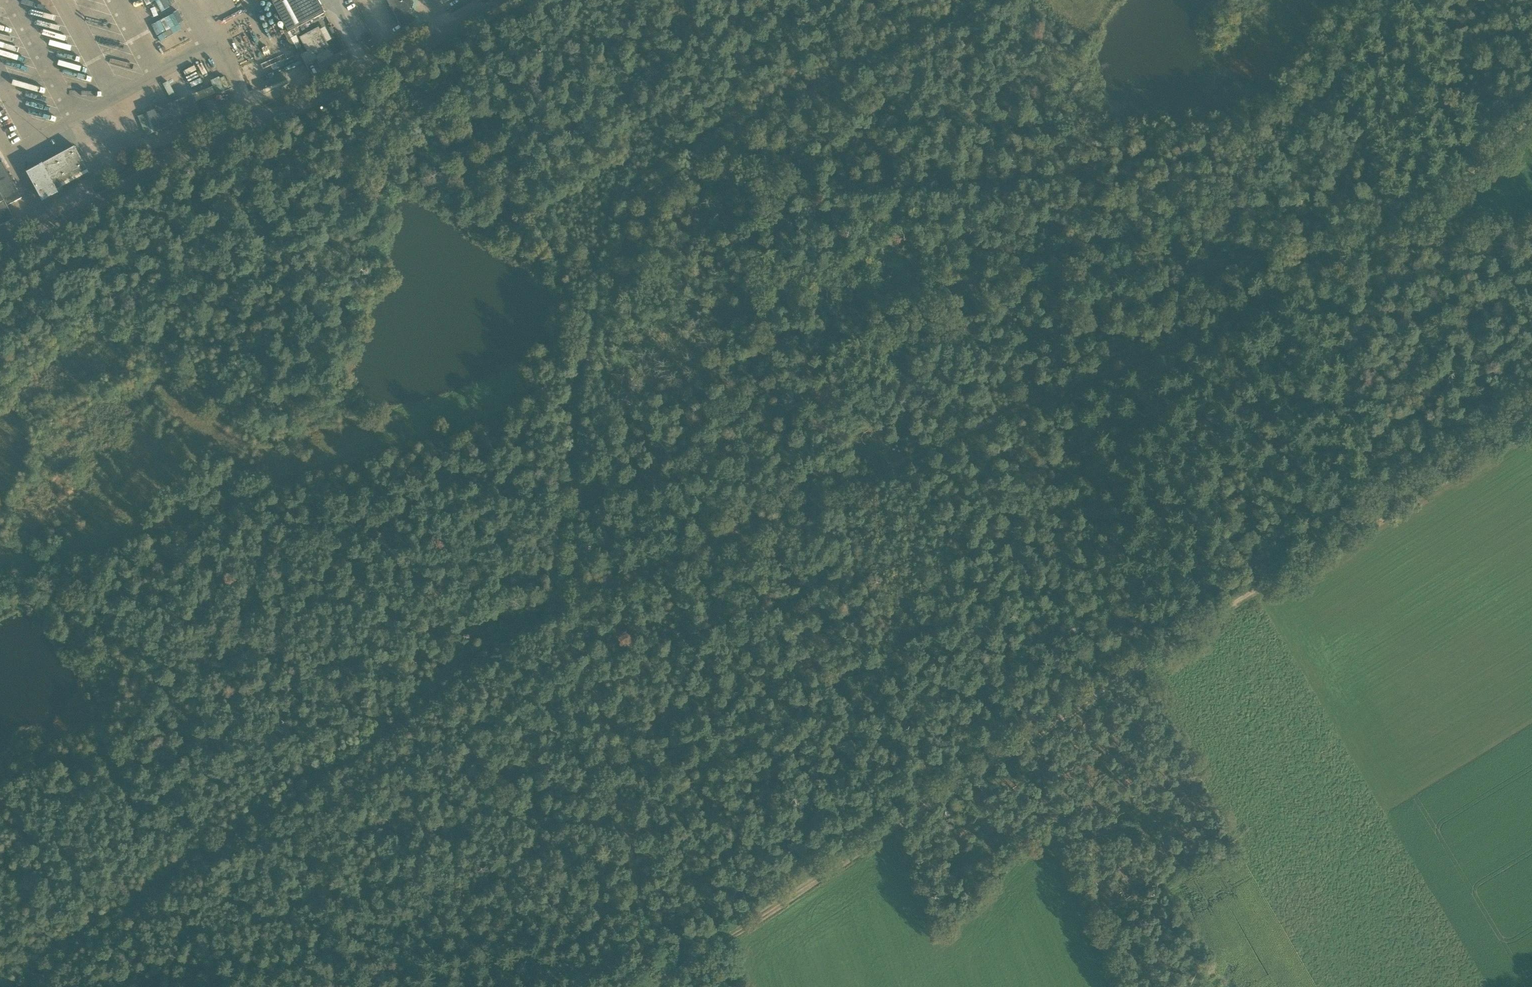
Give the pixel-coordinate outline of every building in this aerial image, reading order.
[(288,32),(290,31),(296,27),(324,12),(318,0),(271,0),(288,32)] [(387,0),(402,28),(403,29),(403,28),(416,21),(409,8),(413,7),(414,3),(412,0),(387,0)] [(176,52),(185,47),(174,27),(161,34),(163,39),(167,37),(171,45),(172,44),(176,52)] [(296,27),(290,31),(293,37),(295,36),(300,33),(296,27)] [(307,51),(301,54),(308,70),(309,69),(306,65),(317,59),(320,63),(334,56),(319,27),(300,36),(306,48),(307,51)] [(394,42),(394,31),(373,30),(373,41),(394,42)] [(273,57),(242,66),(248,87),(279,78),(273,57)] [(201,113),(194,94),(148,112),(155,132),(201,113)] [(75,146),(29,170),(44,196),(50,193),(52,195),(58,192),(56,187),(87,170),(88,172),(89,172),(75,146)] [(14,219),(7,205),(22,198),(0,158),(0,226),(14,219)]
